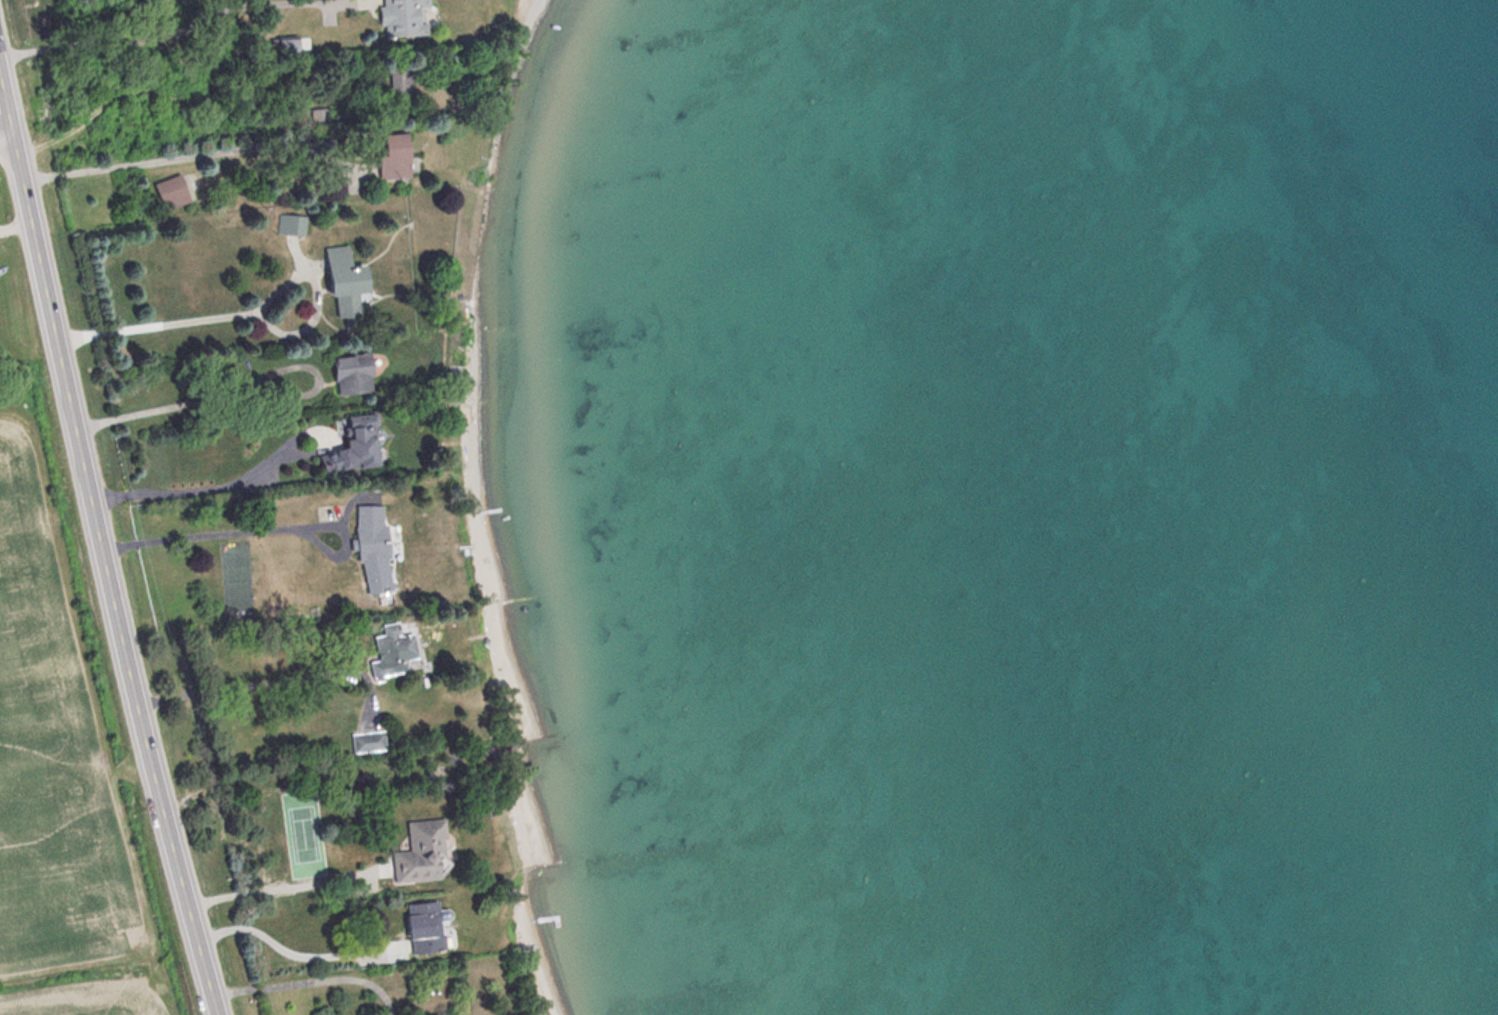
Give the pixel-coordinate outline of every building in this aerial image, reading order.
[(375,28),(380,28),(381,39),(421,37),(419,0),(374,0),(375,28)] [(279,236),(302,237),(303,219),(280,218),(279,236)] [(318,250),(320,299),(331,298),(332,319),(360,317),(357,267),(345,267),(344,248),(318,250)] [(330,397),(369,394),(366,354),(327,357),(330,397)] [(363,416),(335,420),(340,453),(311,457),(314,476),(370,468),(363,416)] [(382,507),(355,507),(356,595),(383,595),(382,507)] [(394,675),(392,663),(411,660),(408,635),(397,637),(395,627),(365,631),(370,663),(366,663),(368,679),(394,675)] [(389,878),(440,877),(438,822),(402,823),(403,853),(388,854),(389,878)] [(410,954),(439,952),(436,903),(403,905),(403,917),(398,917),(399,942),(410,941),(410,954)]
